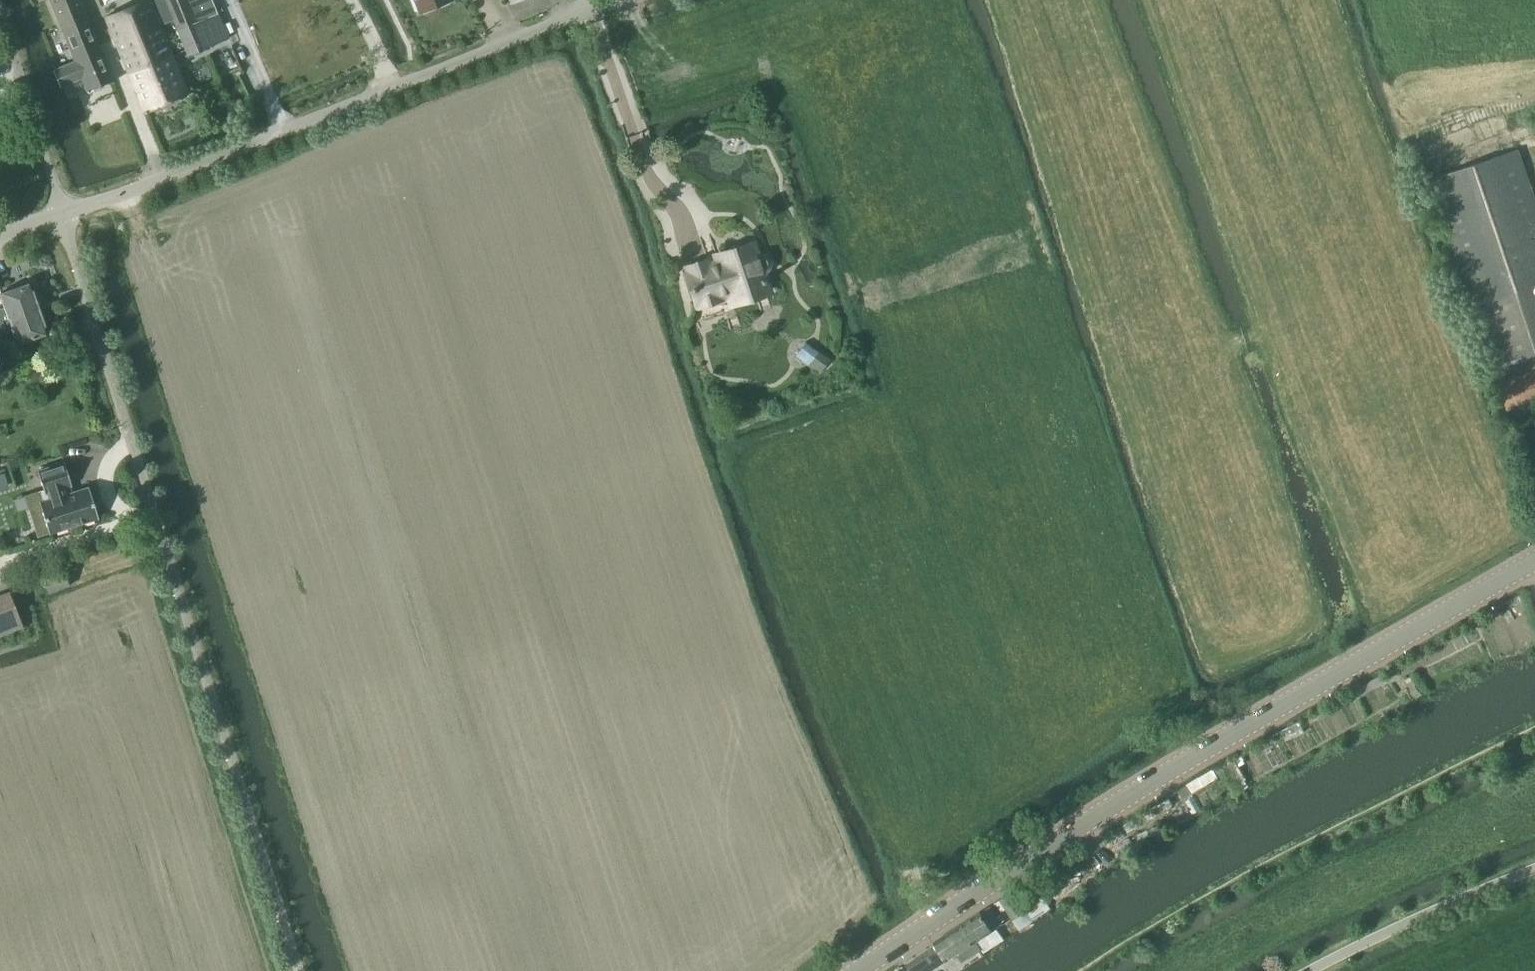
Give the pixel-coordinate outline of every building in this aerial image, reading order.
[(55,14),(75,61),(54,69),(61,86),(82,77),(87,92),(113,81),(79,0),(50,0),(55,14)] [(220,24),(211,0),(159,0),(151,4),(149,0),(143,0),(105,16),(145,112),(188,94),(159,24),(172,17),(187,55),(208,47),(202,32),(220,24)] [(420,11),(448,0),(415,0),(420,11)] [(1533,286),(1534,286),(1534,200),(1518,150),(1431,178),(1499,375),(1507,412),(1534,405),(1534,294),(1533,286)] [(760,253),(759,254),(755,242),(717,255),(721,267),(713,270),(711,263),(688,271),(698,299),(729,288),(733,302),(771,289),(765,270),(766,269),(768,268),(769,267),(770,265),(770,264),(771,263),(771,261),(770,259),(770,258),(769,256),(767,255),(766,254),(764,253),(762,253),(760,253)] [(39,307),(30,283),(0,293),(5,307),(0,308),(0,321),(39,307)] [(48,332),(39,307),(0,321),(0,334),(13,329),(17,343),(48,332)] [(818,375),(829,360),(804,342),(793,356),(818,375)] [(48,533),(98,518),(88,487),(69,493),(67,486),(71,485),(63,462),(37,471),(44,494),(46,493),(48,500),(39,503),(48,533)] [(22,628),(9,592),(0,595),(0,636),(22,628)] [(1032,920),(1034,919),(1050,909),(1032,882),(1014,893),(1012,890),(999,899),(1012,920),(1013,920),(1019,930),(1032,920)] [(996,928),(1001,925),(1000,923),(1003,920),(1000,915),(996,917),(989,906),(980,912),(962,923),(974,943),(978,949),(980,948),(983,954),(1004,940),(1002,938),(1010,933),(1007,927),(999,932),(996,928)] [(962,923),(934,942),(936,945),(910,962),(913,967),(910,969),(912,970),(925,970),(945,958),(946,961),(974,943),(962,923)]
